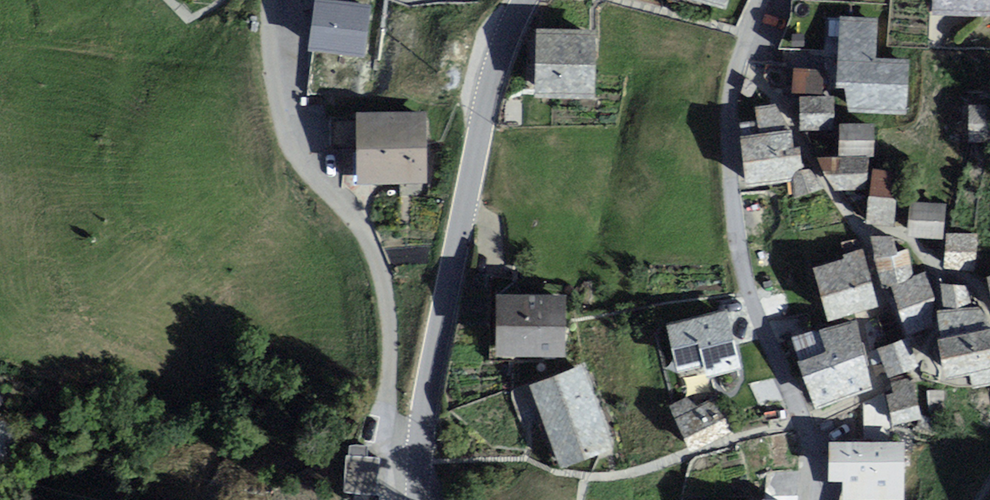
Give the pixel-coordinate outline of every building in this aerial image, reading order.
[(303,28),(361,42),(371,0),(310,0),(303,28)] [(928,7),(984,9),(984,0),(929,0),(928,7)] [(907,104),(911,48),(877,46),(879,7),(843,5),(837,100),(907,104)] [(592,35),(534,36),(535,94),(593,93),(592,35)] [(837,89),(800,90),(800,123),(838,122),(838,117),(837,89)] [(971,107),(972,138),(989,138),(989,107),(971,107)] [(874,116),(838,117),(838,122),(840,152),(873,151),(874,116)] [(421,117),(354,120),(356,178),(423,176),(421,117)] [(789,136),(743,139),(749,184),(798,178),(798,171),(789,136)] [(873,166),(873,151),(840,152),(841,187),(873,186),(873,166)] [(899,167),(873,166),(873,186),(872,216),(898,216),(899,167)] [(943,209),(912,207),(910,235),(942,236),(942,227),(943,209)] [(980,227),(942,227),(942,236),(945,267),(978,263),(980,227)] [(893,229),(869,233),(881,278),(893,278),(916,271),(910,247),(898,250),(893,229)] [(863,257),(818,270),(831,316),(876,303),(863,257)] [(560,298),(496,298),(496,353),(560,354),(560,298)] [(722,314),(666,328),(676,364),(731,350),(722,314)] [(891,368),(920,357),(908,325),(879,336),(891,368)] [(853,326),(796,342),(813,400),(870,384),(853,326)] [(581,367),(532,385),(560,465),(609,448),(581,367)] [(717,394),(674,414),(690,447),(732,428),(717,394)] [(869,428),(890,426),(889,405),(867,406),(869,428)] [(913,436),(826,437),(826,478),(844,478),(844,496),(913,495),(913,436)] [(376,462),(347,459),(344,486),(373,489),(376,462)]
